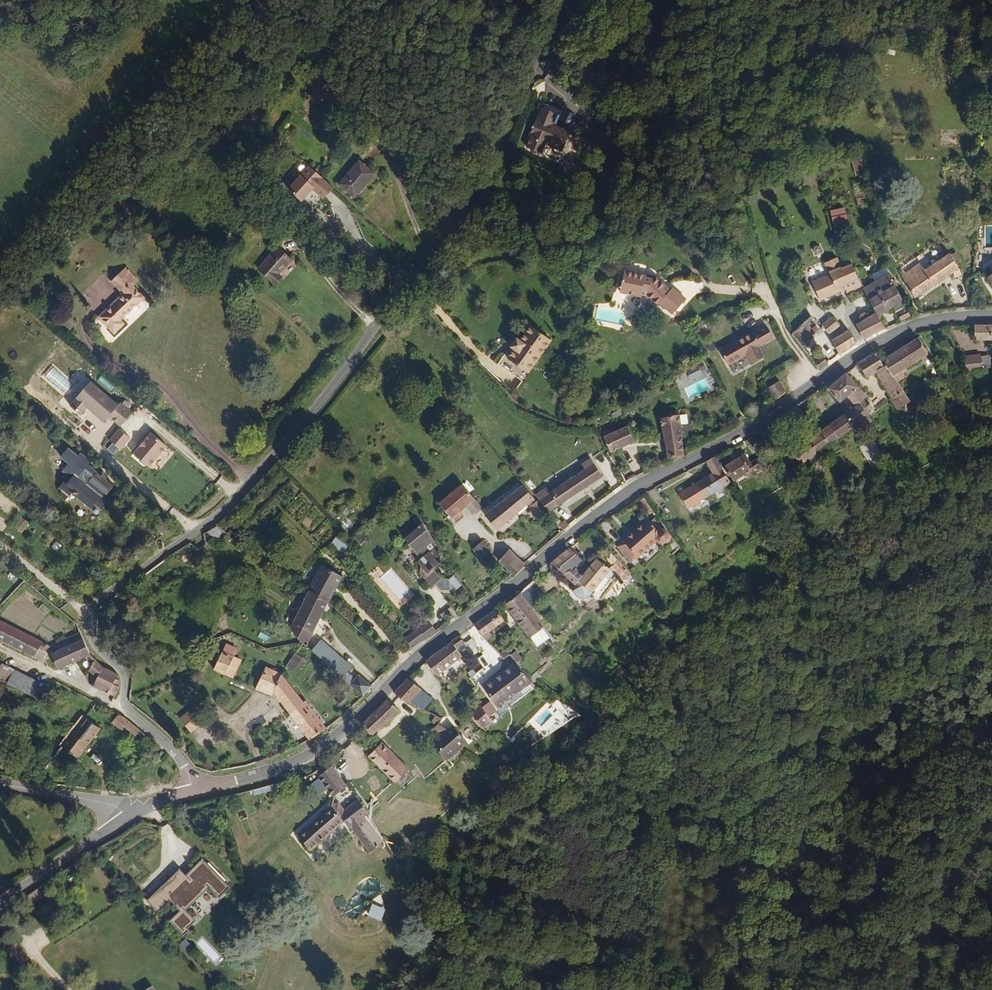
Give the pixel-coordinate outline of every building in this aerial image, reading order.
[(523,138),(518,149),(533,157),(538,147),(554,155),(564,136),(550,130),(555,120),(537,110),(532,120),(530,119),(522,137),(523,138)] [(857,176),(867,173),(861,155),(851,158),(857,176)] [(361,161),(341,184),(357,198),(377,175),(361,161)] [(311,194),(306,204),(323,213),(329,203),(311,194)] [(836,233),(851,230),(845,207),(830,211),(836,233)] [(927,273),(951,259),(945,250),(923,265),(927,273)] [(278,252),(258,274),(274,289),(281,282),(277,279),(290,264),(278,252)] [(843,266),(840,257),(826,261),(830,272),(816,278),(818,282),(841,268),(847,276),(856,270),(852,263),(843,266)] [(920,302),(955,277),(958,282),(964,278),(951,259),(927,273),(923,265),(910,274),(906,278),(905,282),(920,302)] [(864,285),(858,270),(856,270),(847,276),(841,268),(818,282),(824,297),(849,287),(850,290),(864,285)] [(868,286),(879,313),(903,303),(887,269),(873,275),(877,282),(868,286)] [(135,285),(122,273),(115,281),(140,304),(142,302),(130,291),(135,285)] [(674,315),(687,299),(673,288),(671,290),(654,276),(651,279),(644,279),(644,277),(622,275),(622,282),(621,291),(621,298),(643,299),(644,297),(647,297),(659,307),(661,303),(674,315)] [(120,325),(140,304),(115,281),(108,287),(120,299),(98,322),(115,338),(124,328),(120,325)] [(862,340),(885,327),(876,311),(854,325),(862,340)] [(834,316),(822,322),(828,334),(841,328),(834,316)] [(799,326),(812,352),(826,345),(813,319),(799,326)] [(527,373),(551,341),(530,324),(518,340),(514,338),(506,348),(508,350),(504,356),(527,373)] [(698,337),(710,332),(707,324),(695,328),(698,337)] [(764,355),(758,344),(773,336),(766,325),(751,334),(750,332),(747,334),(749,338),(740,342),(748,354),(755,361),(764,355)] [(973,328),(974,344),(991,344),(991,327),(973,328)] [(834,357),(856,343),(857,343),(849,328),(830,340),(832,343),(829,345),(834,357)] [(740,342),(749,338),(747,334),(720,352),(740,342)] [(748,354),(740,342),(720,352),(728,366),(747,355),(752,363),(755,361),(748,354)] [(527,373),(504,356),(508,350),(506,348),(494,365),(519,384),(527,373)] [(904,373),(924,364),(916,349),(889,362),(898,386),(907,382),(904,373)] [(898,386),(889,362),(885,363),(881,353),(879,354),(862,368),(868,379),(878,376),(891,404),(888,405),(891,412),(906,404),(898,386)] [(817,369),(826,363),(821,356),(813,362),(817,369)] [(962,373),(986,371),(985,365),(981,364),(980,359),(959,363),(962,373)] [(780,393),(791,385),(784,377),(774,386),(780,393)] [(131,413),(91,378),(69,404),(81,415),(88,408),(104,422),(109,416),(120,425),(131,413)] [(863,399),(848,379),(827,395),(835,405),(842,400),(850,409),(794,457),(798,463),(804,459),(809,466),(840,440),(838,438),(849,428),(863,420),(859,412),(856,405),(863,399)] [(875,414),(871,405),(859,412),(863,420),(875,414)] [(787,430),(801,421),(796,411),(776,424),(779,430),(785,427),(787,430)] [(685,450),(676,413),(659,416),(669,458),(685,450)] [(612,456),(636,441),(622,426),(598,442),(612,456)] [(131,437),(119,428),(110,439),(122,449),(131,437)] [(168,446),(151,432),(133,453),(150,467),(168,446)] [(860,445),(874,468),(887,460),(873,437),(860,445)] [(73,477),(62,488),(65,490),(64,492),(68,498),(75,490),(83,497),(80,500),(90,508),(93,505),(101,511),(108,503),(102,497),(103,494),(110,500),(117,493),(112,489),(109,477),(105,481),(94,471),(96,467),(86,457),(83,461),(73,451),(67,458),(73,464),(67,471),(73,477)] [(749,453),(732,465),(742,480),(751,473),(754,477),(767,468),(760,457),(755,461),(749,453)] [(555,512),(608,472),(596,455),(585,464),(589,467),(557,492),(553,487),(542,497),(552,507),(551,509),(552,510),(555,512)] [(730,492),(729,489),(737,483),(723,455),(713,461),(717,468),(676,496),(687,513),(720,493),(723,497),(730,492)] [(486,506),(463,482),(439,504),(456,523),(463,517),(460,513),(467,506),(475,515),(486,506)] [(505,529),(532,506),(543,518),(552,510),(551,509),(552,507),(542,497),(531,484),(520,492),(491,513),(505,529)] [(558,528),(567,520),(562,513),(552,521),(558,528)] [(171,532),(164,521),(155,527),(163,538),(171,532)] [(444,556),(420,527),(403,543),(420,561),(418,564),(422,569),(423,577),(436,589),(440,585),(445,590),(457,589),(457,588),(460,587),(461,589),(467,583),(458,573),(454,578),(447,579),(437,569),(441,565),(438,562),(444,556)] [(667,549),(668,545),(667,540),(661,538),(652,528),(648,531),(646,528),(624,548),(640,565),(657,548),(660,551),(663,550),(667,549)] [(493,534),(484,542),(492,551),(501,543),(493,534)] [(342,551),(347,544),(336,537),(331,544),(342,551)] [(533,562),(518,545),(508,553),(522,569),(523,570),(533,562)] [(640,565),(624,548),(620,553),(635,570),(640,565)] [(577,578),(585,569),(575,559),(558,573),(569,585),(577,578)] [(622,571),(616,564),(611,568),(618,575),(622,571)] [(586,607),(614,579),(601,567),(583,585),(576,592),(578,594),(573,599),(574,603),(576,606),(581,608),(586,607)] [(324,600),(336,580),(317,568),(304,589),(324,600)] [(623,588),(632,580),(622,571),(618,575),(614,579),(623,588)] [(576,592),(583,585),(577,578),(569,585),(576,592)] [(523,605),(534,595),(527,585),(515,594),(523,605)] [(306,630),(324,600),(304,589),(280,628),(299,643),(334,674),(342,664),(306,630)] [(523,605),(515,594),(501,604),(526,637),(540,626),(523,605)] [(441,610),(436,617),(446,625),(451,617),(441,610)] [(482,633),(501,618),(494,610),(475,625),(482,633)] [(407,647),(430,628),(431,628),(424,619),(415,625),(410,627),(399,636),(407,647)] [(85,655),(76,626),(46,637),(48,644),(39,647),(47,667),(85,655)] [(25,659),(29,651),(33,652),(35,646),(0,632),(0,649),(25,659)] [(438,669),(462,650),(459,647),(466,641),(461,635),(430,661),(438,669)] [(235,681),(243,664),(236,661),(239,653),(227,648),(215,673),(227,679),(228,678),(235,681)] [(296,672),(302,656),(293,652),(287,668),(296,672)] [(115,674),(102,669),(104,661),(89,656),(84,670),(95,675),(92,684),(114,692),(118,681),(113,679),(115,674)] [(493,714),(531,681),(511,659),(473,691),(493,714)] [(35,690),(41,674),(8,660),(0,677),(35,690)] [(296,696),(274,671),(274,669),(257,663),(249,686),(267,692),(268,689),(308,734),(320,723),(298,695),(296,696)] [(364,684),(353,674),(343,683),(354,693),(364,684)] [(231,690),(235,681),(228,678),(227,679),(223,687),(231,690)] [(406,700),(419,689),(410,681),(398,694),(406,700)] [(520,752),(576,716),(564,697),(508,733),(520,752)] [(373,740),(402,713),(390,702),(362,728),(373,740)] [(139,728),(119,711),(115,709),(108,718),(131,737),(139,728)] [(75,759),(101,725),(87,712),(71,731),(59,747),(75,759)] [(199,713),(186,724),(196,736),(209,725),(199,713)] [(451,722),(426,746),(443,764),(468,741),(451,722)] [(405,769),(379,739),(371,745),(365,750),(392,780),(405,769)] [(316,769),(329,759),(325,753),(312,764),(316,769)] [(344,779),(329,759),(316,769),(331,788),(344,779)] [(329,804),(296,835),(309,850),(343,819),(366,847),(380,836),(362,812),(366,808),(356,793),(341,804),(336,797),(329,800),(329,804)] [(221,895),(230,886),(203,858),(187,875),(180,868),(147,901),(160,913),(172,901),(180,909),(170,919),(186,936),(202,920),(188,907),(210,884),(221,895)] [(40,902),(35,894),(19,904),(31,908),(40,902)] [(368,915),(381,920),(386,908),(373,903),(368,915)] [(184,938),(179,945),(188,951),(192,944),(184,938)]
